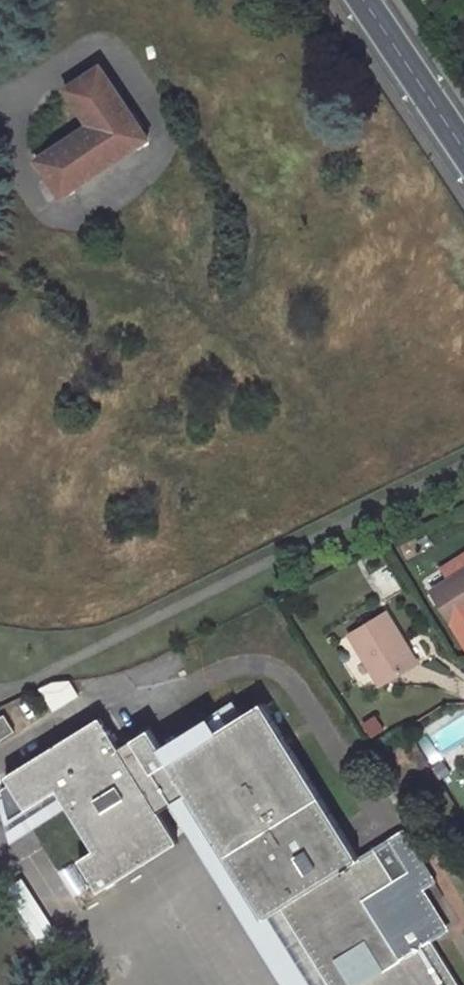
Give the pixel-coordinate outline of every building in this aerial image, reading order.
[(100,68),(67,90),(91,125),(38,160),(61,196),(147,138),(100,68)] [(435,592),(453,620),(463,613),(463,573),(435,592)] [(389,613),(351,636),(380,685),(418,663),(389,613)] [(432,942),(401,961),(364,900),(409,871),(389,840),(360,859),(263,703),(171,762),(151,729),(120,748),(102,717),(9,776),(18,792),(28,809),(59,790),(67,804),(96,850),(81,859),(101,891),(179,841),(161,812),(171,806),(191,794),(267,917),(283,907),(331,984),(352,984),(337,959),(366,941),(384,970),(361,984),(460,984),(432,942)] [(15,732),(6,715),(0,719),(0,741),(15,732)] [(28,809),(18,792),(9,797),(37,842),(61,827),(52,812),(67,804),(59,790),(28,809)] [(267,917),(191,794),(171,806),(248,930),(267,917)] [(404,831),(389,840),(409,871),(364,900),(401,961),(432,942),(448,933),(423,894),(438,884),(404,831)] [(267,917),(248,930),(282,984),(331,984),(283,907),(267,917)]
